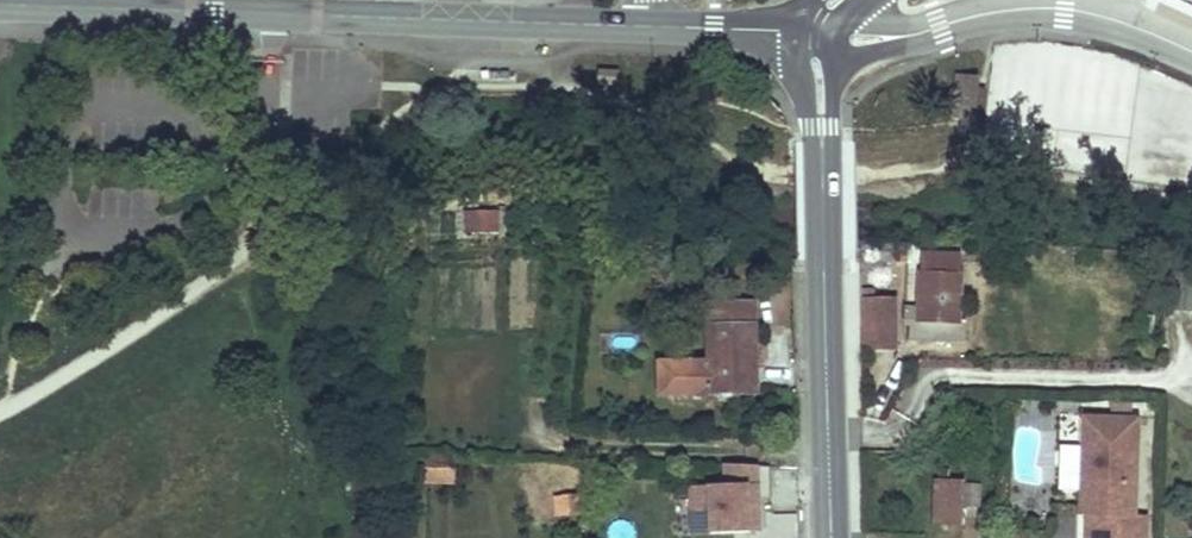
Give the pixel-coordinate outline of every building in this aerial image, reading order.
[(1044,108),(1036,77),(1048,74),(1043,52),(1014,59),(1018,76),(999,80),(1008,116),(1044,108)] [(620,85),(621,72),(599,72),(598,84),(620,85)] [(979,90),(980,77),(957,76),(954,120),(962,121),(976,122),(979,90)] [(984,139),(987,90),(979,90),(976,122),(962,121),(961,128),(960,137),(976,138),(984,139)] [(500,212),(465,212),(464,234),(500,235),(500,212)] [(967,321),(958,320),(961,258),(922,256),(918,331),(966,333),(967,321)] [(865,354),(897,354),(898,300),(865,300),(865,354)] [(754,394),(753,304),(710,304),(710,361),(692,361),(692,376),(681,376),(681,395),(754,394)] [(1083,413),(1079,513),(1089,513),(1112,514),(1111,537),(1149,537),(1150,514),(1137,514),(1140,415),(1083,413)] [(454,455),(427,454),(426,481),(453,482),(454,455)] [(728,486),(689,488),(690,510),(711,509),(712,535),(760,532),(757,467),(727,468),(728,486)] [(967,480),(966,510),(980,511),(982,481),(967,480)] [(965,482),(937,481),(935,523),(964,524),(965,482)] [(1089,513),(1088,537),(1111,537),(1112,514),(1089,513)]
